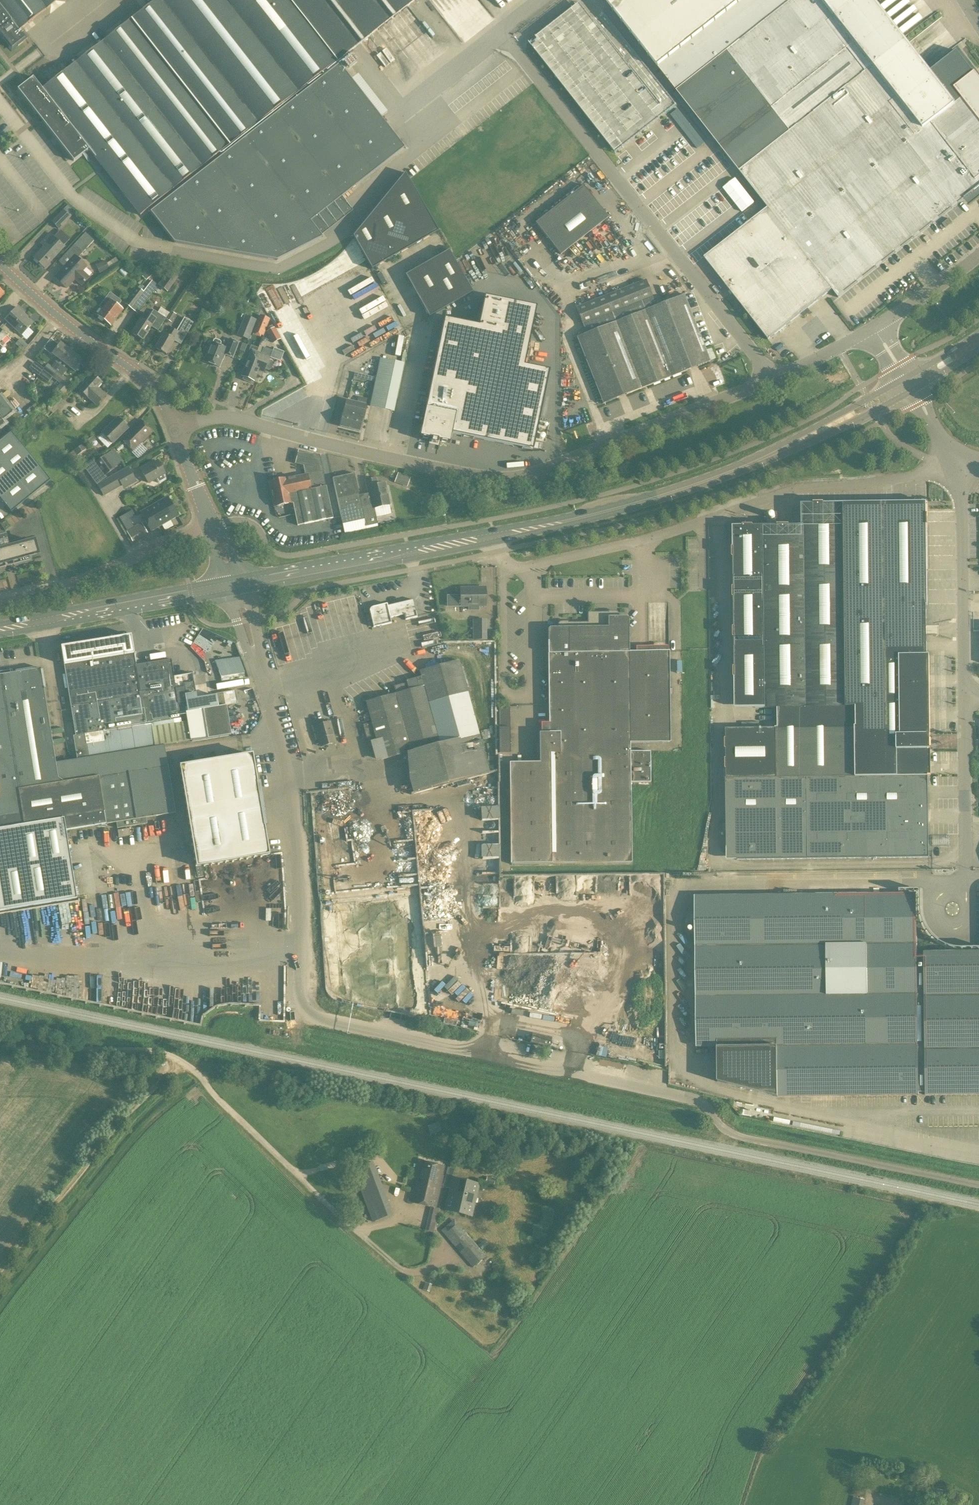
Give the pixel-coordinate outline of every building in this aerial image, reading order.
[(18,32),(59,0),(0,0),(0,34),(12,49),(16,45),(18,47),(22,44),(21,42),(26,38),(22,33),(21,35),(18,32)] [(89,150),(140,216),(148,210),(337,62),(417,0),(156,0),(41,89),(32,77),(17,89),(74,162),(89,150)] [(99,0),(82,12),(88,21),(105,9),(99,0)] [(959,51),(939,71),(885,0),(603,0),(769,208),(702,257),(768,340),(837,294),(840,299),(978,190),(978,76),(959,51)] [(148,210),(174,243),(277,261),(322,238),(310,222),(405,149),(337,62),(148,210)] [(438,231),(405,172),(353,237),(371,269),(438,231)] [(572,191),(573,193),(535,223),(560,255),(608,218),(583,186),(580,188),(578,185),(572,191)] [(50,222),(58,229),(58,230),(59,229),(70,217),(75,213),(72,210),(68,206),(67,205),(62,210),(50,222)] [(942,224),(945,228),(952,223),(949,219),(942,224)] [(43,246),(32,258),(45,269),(65,247),(63,246),(54,237),(52,236),(49,233),(39,243),(43,246)] [(65,256),(70,261),(55,278),(67,289),(75,280),(82,286),(89,278),(83,272),(87,267),(78,259),(94,241),(86,233),(65,256)] [(472,293),(448,250),(405,275),(429,317),(472,293)] [(340,358),(395,326),(355,256),(276,301),(316,371),(335,376),(340,358)] [(95,265),(99,274),(109,270),(105,261),(95,265)] [(149,270),(142,276),(146,280),(153,274),(149,270)] [(158,285),(167,292),(178,277),(169,270),(158,285)] [(575,307),(586,334),(576,337),(602,404),(710,362),(683,295),(656,306),(645,280),(575,307)] [(158,286),(152,281),(146,288),(141,284),(125,304),(137,313),(158,286)] [(99,307),(103,310),(98,316),(111,326),(123,311),(117,306),(121,301),(109,292),(99,307)] [(443,318),(418,437),(430,439),(429,443),(435,444),(436,440),(448,443),(450,433),(531,450),(548,371),(523,365),(535,307),(478,295),(472,324),(443,318)] [(23,334),(33,324),(23,315),(24,314),(17,308),(5,320),(16,330),(17,329),(23,334)] [(146,312),(141,320),(132,333),(142,340),(151,326),(158,331),(166,318),(153,310),(150,315),(146,312)] [(256,320),(244,315),(237,335),(249,340),(256,320)] [(172,328),(167,336),(164,334),(156,348),(166,355),(174,341),(180,345),(193,323),(184,318),(176,331),(172,328)] [(256,324),(248,343),(259,348),(267,328),(265,328),(267,324),(259,321),(258,325),(256,324)] [(10,340),(0,330),(0,346),(2,348),(10,340)] [(15,344),(23,350),(28,345),(20,338),(15,344)] [(214,340),(212,344),(211,343),(203,361),(219,367),(223,355),(233,359),(239,343),(229,338),(225,348),(220,346),(221,343),(220,341),(216,339),(214,340)] [(48,383),(52,378),(72,353),(61,344),(52,354),(58,359),(51,368),(48,365),(39,377),(48,383)] [(261,354),(254,352),(250,361),(252,362),(250,367),(258,371),(263,373),(265,369),(268,370),(271,369),(273,365),(272,361),(268,360),(272,351),(264,348),(261,354)] [(254,381),(258,371),(250,367),(252,362),(250,361),(254,352),(251,350),(241,376),(244,377),(244,379),(250,382),(251,380),(254,381)] [(72,353),(52,378),(61,384),(56,390),(63,395),(73,382),(67,377),(66,379),(62,376),(69,368),(75,372),(83,362),(72,353)] [(378,363),(375,362),(373,368),(377,369),(369,407),(394,412),(406,353),(403,353),(401,363),(379,359),(378,363)] [(97,388),(101,383),(92,375),(79,390),(97,406),(105,396),(97,388)] [(346,400),(343,413),(340,427),(359,431),(367,399),(358,397),(356,402),(346,400)] [(3,424),(1,421),(12,412),(0,398),(0,426),(3,424)] [(38,401),(26,411),(29,415),(41,405),(38,401)] [(112,444),(128,429),(117,418),(102,433),(112,444)] [(133,451),(152,432),(140,421),(122,440),(133,451)] [(50,481),(11,433),(0,442),(0,499),(11,513),(50,481)] [(74,463),(79,459),(77,456),(86,450),(83,444),(68,455),(74,463)] [(291,493),(293,503),(298,525),(332,518),(325,488),(326,488),(319,456),(298,450),(294,464),(303,466),(304,475),(307,490),(291,493)] [(115,468),(105,454),(94,462),(104,476),(115,468)] [(163,475),(165,474),(158,462),(151,466),(150,464),(140,470),(148,483),(157,479),(158,482),(159,482),(165,479),(165,478),(163,475)] [(128,467),(97,484),(103,496),(121,486),(123,489),(137,482),(128,467)] [(396,473),(394,481),(407,485),(409,476),(396,473)] [(370,497),(373,507),(361,509),(354,474),(332,478),(344,534),(375,527),(374,525),(377,525),(375,517),(374,508),(389,505),(384,484),(377,486),(375,479),(365,481),(369,498),(370,497)] [(307,490),(304,475),(268,482),(273,507),(293,503),(291,493),(307,490)] [(151,533),(178,517),(167,498),(140,513),(151,533)] [(928,812),(928,776),(925,626),(924,505),(803,506),(803,527),(733,528),(735,708),(778,707),(778,728),(776,728),(725,729),(726,779),(725,779),(726,860),(929,857),(928,821),(932,821),(932,812),(928,812)] [(131,542),(147,533),(140,522),(131,527),(124,515),(118,518),(131,542)] [(6,520),(0,524),(4,531),(10,527),(6,520)] [(25,542),(24,539),(8,543),(6,535),(0,537),(0,569),(30,561),(29,558),(40,555),(35,539),(25,542)] [(446,595),(447,607),(468,606),(468,611),(479,611),(479,606),(485,606),(485,588),(460,589),(460,595),(446,595)] [(386,604),(372,608),(370,608),(369,610),(369,612),(373,628),(391,624),(390,618),(404,615),(405,621),(417,618),(413,600),(395,604),(395,607),(387,608),(386,604)] [(549,628),(549,629),(549,723),(541,723),(541,733),(539,733),(539,763),(509,763),(510,864),(631,863),(631,783),(650,783),(650,752),(631,752),(631,743),(671,742),(670,653),(669,652),(668,651),(630,652),(630,618),(629,617),(628,617),(614,617),(614,613),(614,612),(613,612),(588,612),(589,622),(565,622),(564,623),(564,624),(564,627),(550,628),(549,628)] [(487,640),(486,619),(473,619),(473,640),(487,640)] [(304,632),(283,637),(287,652),(308,647),(304,632)] [(130,636),(61,647),(76,736),(73,737),(77,760),(78,759),(129,751),(164,745),(190,740),(190,742),(231,735),(226,706),(237,704),(235,691),(215,694),(216,696),(196,699),(193,682),(192,682),(191,674),(173,677),(171,660),(135,666),(130,636)] [(217,659),(219,679),(243,676),(241,656),(217,659)] [(365,702),(371,723),(363,725),(368,742),(375,740),(381,761),(382,760),(406,754),(408,781),(412,794),(489,772),(459,661),(419,671),(420,677),(405,681),(408,690),(365,702)] [(164,745),(129,751),(78,759),(77,760),(55,763),(40,669),(10,674),(9,670),(8,671),(9,672),(0,673),(1,675),(0,675),(0,911),(76,899),(65,831),(96,826),(105,824),(105,825),(116,823),(117,829),(146,824),(146,818),(175,813),(164,746),(164,745)] [(405,683),(393,687),(395,694),(407,690),(405,683)] [(510,706),(499,706),(499,753),(510,753),(510,706)] [(314,735),(317,734),(320,747),(335,743),(330,722),(312,727),(314,735)] [(197,865),(270,854),(255,753),(181,764),(197,865)] [(478,806),(480,859),(499,858),(497,805),(478,806)] [(129,829),(117,831),(118,837),(130,835),(129,829)] [(924,953),(924,955),(917,956),(916,894),(715,896),(694,896),(697,1047),(717,1047),(757,1046),(758,1097),(777,1097),(918,1095),(918,1092),(925,1092),(925,1095),(978,1094),(978,952),(924,953)] [(276,927),(285,927),(285,900),(277,900),(276,927)] [(531,952),(555,960),(556,955),(572,960),(573,957),(577,959),(580,952),(586,954),(589,945),(555,934),(554,939),(547,936),(544,948),(534,945),(531,952)] [(517,953),(528,953),(527,939),(516,940),(517,953)] [(532,1034),(530,1042),(550,1046),(552,1038),(532,1034)] [(487,1147),(498,1157),(505,1149),(495,1139),(487,1147)] [(393,1215),(373,1162),(352,1170),(372,1222),(393,1215)] [(429,1185),(439,1187),(444,1167),(421,1162),(415,1188),(428,1191),(429,1185)] [(471,1216),(478,1184),(453,1178),(445,1210),(471,1216)] [(415,1188),(412,1203),(434,1208),(439,1187),(429,1185),(428,1191),(415,1188)] [(486,1257),(457,1224),(454,1219),(441,1231),(473,1268),(486,1257)] [(482,1249),(489,1243),(485,1239),(478,1245),(482,1249)] [(932,1504),(941,1504),(944,1490),(934,1489),(932,1504)] [(865,1499),(853,1497),(852,1504),(864,1504),(865,1499)]
